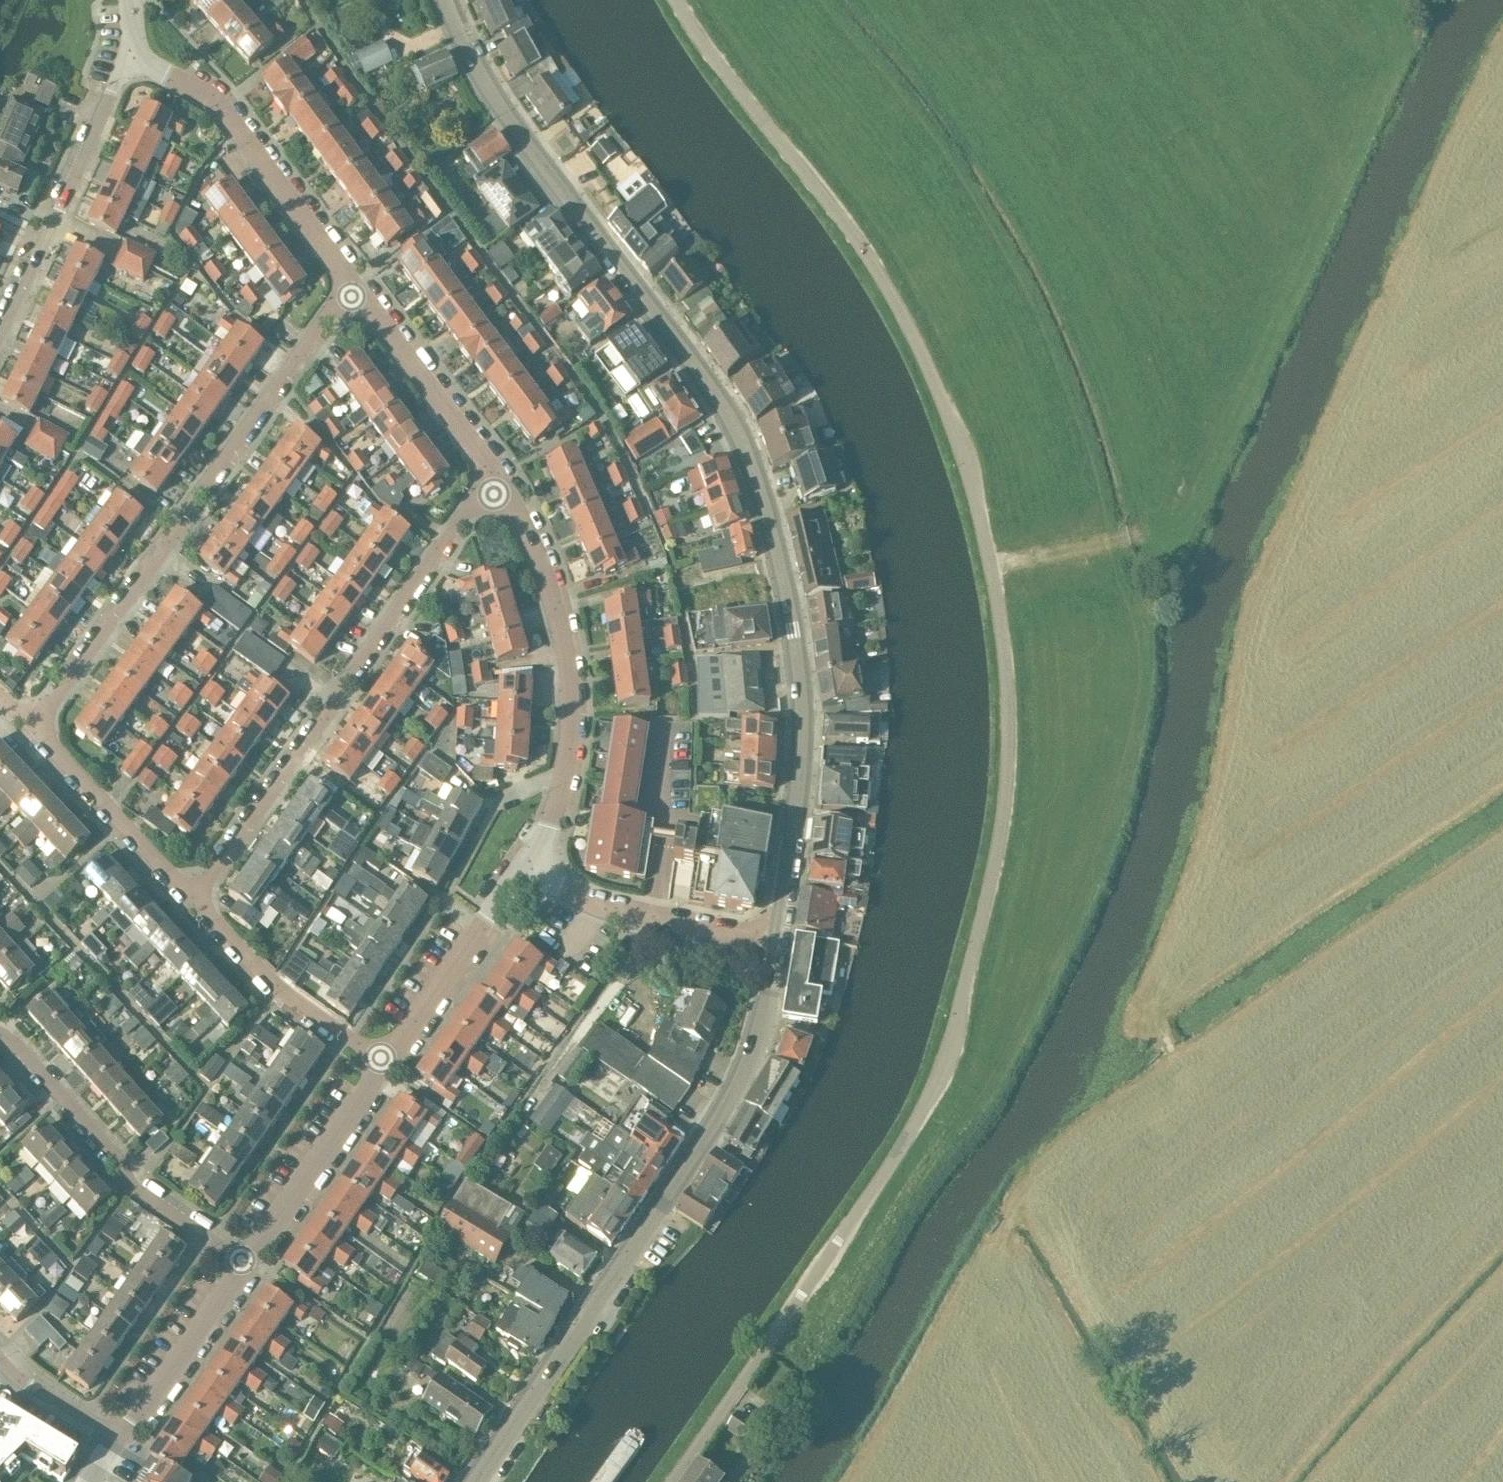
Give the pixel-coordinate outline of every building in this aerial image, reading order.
[(195,3),(208,19),(229,0),(199,0),(195,3)] [(246,13),(235,0),(229,0),(208,19),(222,34),(246,13)] [(476,1),(491,36),(491,37),(502,32),(509,45),(524,37),(525,38),(535,32),(528,19),(525,20),(518,24),(513,13),(507,0),(478,0),(476,1)] [(260,28),(246,13),(222,34),(236,49),(260,28)] [(267,36),(260,28),(236,49),(249,65),(274,43),(284,34),(278,27),(267,36)] [(500,51),(516,79),(525,73),(527,77),(551,62),(549,57),(539,62),(525,38),(524,37),(509,45),(500,51)] [(274,100),(302,79),(295,71),(313,57),(301,41),(283,55),(289,63),(264,82),(276,98),(274,100)] [(394,63),(383,42),(355,55),(366,77),(394,63)] [(457,78),(446,54),(415,69),(427,93),(457,78)] [(572,111),(550,80),(558,74),(551,62),(527,77),(535,89),(526,96),(548,128),(572,111)] [(337,68),(325,77),(331,85),(343,76),(337,68)] [(274,100),(287,118),(315,97),(302,79),(274,100)] [(344,101),(355,92),(350,85),(338,94),(344,101)] [(361,100),(355,92),(344,101),(349,108),(361,100)] [(327,113),(315,97),(287,118),(288,119),(290,117),(301,133),(327,113)] [(25,161),(46,114),(13,99),(0,126),(0,188),(18,196),(27,176),(20,172),(25,161)] [(136,125),(164,138),(169,128),(181,134),(185,125),(158,112),(160,108),(147,102),(136,125)] [(327,113),(301,133),(314,149),(340,130),(327,113)] [(367,134),(380,124),(374,117),(362,127),(367,134)] [(385,132),(380,124),(367,134),(372,141),(385,132)] [(164,138),(136,125),(127,145),(154,158),(164,138)] [(572,125),(554,137),(567,155),(584,143),(572,125)] [(340,130),(314,149),(326,165),(351,146),(340,130)] [(469,185),(474,182),(479,177),(479,178),(501,161),(511,155),(495,134),(470,152),(464,157),(462,176),(469,185)] [(603,166),(617,155),(604,138),(590,149),(603,166)] [(154,158),(127,145),(117,164),(145,177),(154,158)] [(326,165),(337,181),(363,161),(351,146),(326,165)] [(391,166),(404,156),(399,149),(386,159),(391,166)] [(178,172),(183,162),(171,156),(166,166),(178,172)] [(409,164),(404,156),(391,166),(397,173),(409,164)] [(363,161),(337,181),(349,197),(375,177),(363,161)] [(479,178),(479,177),(474,182),(478,187),(477,187),(510,232),(539,210),(505,165),(504,165),(501,161),(479,178)] [(108,184),(136,197),(145,177),(117,164),(108,184)] [(178,172),(166,166),(161,176),(173,182),(178,172)] [(422,181),(416,173),(404,182),(410,190),(422,181)] [(206,174),(202,177),(207,183),(211,180),(206,174)] [(375,177),(349,197),(362,213),(387,194),(375,177)] [(213,226),(220,221),(219,220),(245,201),(232,183),(221,191),(218,186),(202,197),(213,212),(207,217),(213,226)] [(126,216),(136,197),(108,184),(99,203),(126,216)] [(636,203),(635,204),(609,225),(625,244),(659,216),(659,217),(668,211),(651,190),(646,194),(645,191),(634,200),(636,203)] [(423,200),(437,220),(446,213),(431,193),(423,200)] [(375,231),(401,212),(387,194),(362,213),(359,214),(374,233),(376,232),(375,231)] [(232,237),(258,217),(245,201),(219,220),(220,221),(232,237)] [(164,211),(177,217),(181,208),(168,202),(164,211)] [(116,237),(126,216),(99,203),(89,224),(116,237)] [(171,228),(177,217),(164,211),(158,222),(171,228)] [(536,249),(564,228),(565,228),(553,211),(524,233),(536,249)] [(408,221),(401,212),(375,231),(376,232),(388,248),(425,220),(419,212),(408,221)] [(483,227),(492,239),(507,228),(498,216),(483,227)] [(674,235),(660,217),(659,217),(659,216),(625,244),(640,263),(653,278),(664,269),(665,270),(679,258),(666,241),(674,235)] [(244,253),(270,234),(258,217),(232,237),(244,253)] [(440,226),(432,232),(436,238),(438,238),(445,233),(440,226)] [(180,238),(186,245),(199,236),(193,228),(180,238)] [(548,264),(575,243),(564,228),(536,249),(548,264)] [(404,273),(412,283),(439,263),(447,257),(441,248),(444,246),(438,238),(436,238),(432,232),(422,239),(423,241),(404,256),(408,261),(401,266),(406,272),(404,273)] [(244,253),(256,269),(282,250),(270,234),(244,253)] [(694,235),(681,246),(690,257),(703,246),(694,235)] [(199,236),(186,245),(191,252),(204,243),(199,236)] [(144,283),(144,282),(150,271),(151,267),(157,255),(127,240),(121,253),(113,268),(144,283)] [(503,242),(487,254),(492,260),(500,271),(516,259),(503,242)] [(587,258),(575,243),(548,264),(559,279),(587,258)] [(77,249),(67,268),(95,281),(104,262),(77,249)] [(268,285),(294,266),(282,250),(256,269),(268,285)] [(467,267),(480,258),(474,251),(461,260),(467,267)] [(588,257),(587,258),(559,279),(571,296),(601,274),(588,257)] [(485,265),(480,258),(467,267),(472,275),(485,265)] [(218,260),(204,270),(210,277),(223,268),(218,260)] [(686,261),(662,278),(681,304),(682,303),(689,313),(702,304),(712,296),(686,261)] [(421,293),(425,298),(451,279),(439,263),(412,283),(420,294),(421,293)] [(246,301),(236,309),(248,318),(252,316),(254,310),(253,308),(273,292),(281,302),(285,307),(300,296),(296,290),(306,283),(294,266),(268,285),(259,291),(258,291),(246,301)] [(58,287),(86,301),(95,281),(67,268),(58,287)] [(223,268),(210,277),(215,284),(228,275),(223,268)] [(511,268),(503,274),(512,285),(519,280),(511,268)] [(428,305),(436,315),(463,295),(451,279),(425,298),(429,304),(428,305)] [(592,321),(578,332),(590,348),(605,337),(632,317),(606,282),(579,303),(592,321)] [(491,300),(504,290),(498,283),(485,292),(491,300)] [(241,294),(246,301),(258,291),(254,284),(241,294)] [(86,301),(58,287),(49,306),(76,320),(86,301)] [(509,297),(504,290),(491,300),(496,307),(509,297)] [(181,293),(175,301),(182,307),(188,298),(181,293)] [(445,325),(450,331),(475,311),(463,295),(436,315),(444,326),(445,325)] [(689,313),(684,317),(695,332),(712,318),(702,304),(689,313)] [(556,305),(539,319),(545,327),(562,313),(556,305)] [(67,339),(76,320),(49,306),(39,326),(67,339)] [(460,349),(488,328),(475,311),(450,331),(461,346),(459,348),(460,349)] [(164,314),(159,323),(171,330),(177,321),(164,314)] [(134,324),(147,332),(152,322),(140,315),(134,324)] [(516,333),(521,330),(529,324),(523,316),(510,325),(516,333)] [(232,337),(226,345),(252,363),(264,346),(238,328),(225,318),(218,327),(232,337)] [(737,322),(730,326),(705,345),(728,378),(761,354),(737,322)] [(159,323),(153,332),(165,340),(171,330),(159,323)] [(141,341),(147,332),(134,324),(129,334),(141,341)] [(30,345),(58,358),(67,339),(39,326),(30,345)] [(619,340),(611,346),(627,366),(652,348),(647,342),(645,339),(645,334),(643,331),(638,330),(636,327),(635,327),(619,340)] [(500,344),(488,328),(460,349),(472,365),(500,344)] [(527,348),(540,339),(535,333),(523,342),(527,348)] [(546,347),(540,339),(527,348),(533,357),(546,347)] [(486,379),(512,360),(500,344),(472,365),(473,367),(475,365),(486,379)] [(49,377),(58,358),(30,345),(21,364),(49,377)] [(214,361),(240,380),(252,363),(226,345),(214,361)] [(144,348),(138,357),(150,366),(156,355),(144,348)] [(652,348),(627,366),(642,387),(667,368),(665,366),(666,360),(664,358),(658,357),(652,348)] [(112,361),(125,367),(131,359),(118,351),(112,361)] [(342,363),(346,369),(336,376),(341,383),(331,389),(332,390),(324,396),(326,398),(332,406),(332,407),(340,401),(350,394),(349,393),(375,374),(362,357),(359,351),(342,363)] [(150,366),(138,357),(132,367),(145,374),(150,366)] [(486,379),(498,396),(524,376),(512,360),(486,379)] [(119,378),(125,367),(112,361),(107,370),(119,378)] [(228,397),(240,380),(214,361),(202,378),(228,397)] [(745,404),(784,381),(772,361),(733,385),(745,404)] [(39,396),(49,377),(21,364),(12,383),(39,396)] [(552,381),(564,371),(559,365),(547,374),(552,381)] [(570,379),(564,371),(552,381),(557,388),(570,379)] [(351,408),(355,415),(361,410),(387,391),(375,374),(349,393),(350,394),(357,403),(351,408)] [(642,395),(640,396),(654,417),(659,414),(659,415),(687,397),(679,385),(680,382),(676,376),(673,376),(673,375),(642,395)] [(510,412),(536,392),(524,376),(498,396),(510,412)] [(216,413),(228,397),(202,378),(190,395),(216,413)] [(796,399),(784,381),(745,404),(757,423),(796,399)] [(30,416),(39,396),(12,383),(3,402),(30,416)] [(117,392),(130,400),(135,390),(123,383),(117,392)] [(91,398),(104,404),(109,395),(97,388),(91,398)] [(355,429),(368,419),(374,427),(400,408),(387,391),(361,410),(355,415),(348,420),(355,429)] [(130,400),(117,392),(112,402),(124,409),(130,400)] [(522,428),(548,409),(536,392),(510,412),(522,428)] [(205,429),(216,413),(190,395),(179,411),(205,429)] [(324,396),(309,408),(316,418),(332,406),(326,398),(324,396)] [(611,397),(603,403),(609,412),(617,405),(611,397)] [(661,417),(658,420),(671,439),(702,419),(701,419),(701,418),(701,415),(697,409),(695,408),(687,397),(659,415),(661,417)] [(98,414),(104,404),(91,398),(86,407),(98,414)] [(577,414),(585,425),(597,417),(588,405),(577,414)] [(412,424),(400,408),(374,427),(386,443),(412,424)] [(548,409),(522,428),(535,445),(571,418),(566,410),(555,418),(548,409)] [(193,445),(205,429),(179,411),(168,427),(193,445)] [(766,447),(809,432),(802,412),(759,427),(766,447)] [(102,418),(96,427),(109,434),(114,425),(102,418)] [(328,435),(341,425),(336,418),(323,428),(328,435)] [(34,431),(33,433),(63,449),(64,448),(70,436),(40,420),(34,431)] [(658,420),(624,441),(637,462),(671,439),(658,420)] [(600,423),(586,431),(591,440),(605,432),(600,423)] [(386,443),(398,459),(424,441),(412,424),(386,443)] [(346,432),(341,425),(328,435),(333,442),(346,432)] [(103,444),(109,434),(96,427),(91,436),(92,437),(103,444)] [(168,427),(156,443),(181,462),(193,445),(168,427)] [(296,428),(283,446),(309,464),(315,456),(326,464),(333,454),(322,446),(321,447),(296,428)] [(11,450),(17,440),(0,430),(0,454),(6,458),(6,459),(24,470),(29,461),(11,450)] [(685,461),(706,448),(695,431),(674,444),(685,461)] [(816,454),(809,432),(766,447),(773,469),(816,454)] [(55,463),(63,449),(33,433),(25,446),(55,463)] [(169,478),(181,462),(156,443),(146,436),(134,453),(144,460),(169,478)] [(110,448),(103,444),(92,437),(83,452),(101,462),(110,448)] [(398,459),(410,475),(436,456),(424,441),(398,459)] [(297,480),(309,464),(283,446),(271,462),(297,480)] [(799,484),(838,471),(834,460),(840,458),(837,450),(823,455),(823,457),(793,467),(799,484)] [(347,460),(353,468),(366,458),(360,451),(347,460)] [(555,482),(584,469),(576,451),(547,463),(555,482)] [(389,491),(383,484),(372,492),(379,502),(395,513),(404,500),(401,495),(417,484),(427,498),(442,486),(438,481),(449,473),(436,456),(410,475),(402,481),(389,491)] [(366,458),(353,468),(358,475),(371,465),(366,458)] [(741,501),(726,458),(699,467),(707,493),(702,495),(708,513),(741,501)] [(157,495),(169,478),(144,460),(132,477),(157,495)] [(259,479),(285,497),(297,480),(271,462),(259,479)] [(611,480),(626,473),(622,464),(608,470),(611,480)] [(592,488),(584,469),(555,482),(563,500),(592,488)] [(842,482),(838,471),(799,484),(805,502),(835,492),(836,494),(848,490),(845,481),(842,482)] [(68,473),(63,481),(74,489),(80,480),(68,473)] [(395,473),(383,484),(389,491),(402,481),(395,473)] [(630,482),(626,473),(611,480),(615,489),(630,482)] [(272,514),(285,497),(259,479),(247,495),(272,514)] [(68,498),(74,489),(63,481),(56,491),(68,498)] [(28,497),(39,504),(45,496),(33,488),(28,497)] [(320,497),(332,505),(338,497),(326,488),(320,497)] [(600,506),(592,488),(563,500),(571,519),(600,506)] [(117,495),(105,512),(131,531),(143,514),(117,495)] [(272,514),(247,495),(235,511),(261,530),(272,514)] [(837,495),(828,497),(831,506),(840,503),(837,495)] [(39,504),(28,497),(21,506),(33,514),(39,504)] [(325,514),(332,505),(320,497),(313,506),(325,514)] [(627,516),(642,510),(638,500),(623,506),(627,516)] [(747,521),(741,501),(708,513),(714,532),(747,521)] [(379,522),(373,530),(398,549),(410,532),(385,514),(374,505),(367,514),(379,522)] [(45,506),(40,514),(51,522),(57,514),(45,506)] [(608,525),(600,506),(571,519),(579,537),(608,525)] [(645,518),(642,510),(627,516),(631,525),(645,518)] [(667,510),(655,514),(661,529),(673,524),(667,510)] [(261,530),(235,511),(223,528),(249,546),(261,530)] [(119,547),(131,531),(105,512),(93,528),(119,547)] [(332,513),(326,522),(338,530),(344,521),(332,513)] [(824,513),(788,522),(806,597),(842,588),(824,513)] [(33,524),(34,525),(29,533),(45,544),(51,535),(45,531),(51,522),(40,514),(33,524)] [(296,531),(307,539),(314,529),(303,521),(296,531)] [(338,530),(326,522),(320,531),(331,539),(338,530)] [(688,522),(676,526),(681,540),(693,536),(688,522)] [(4,532),(16,540),(22,531),(10,523),(4,532)] [(616,543),(608,525),(579,537),(587,555),(616,543)] [(674,526),(661,531),(665,543),(679,538),(674,526)] [(119,547),(93,528),(81,544),(107,564),(119,547)] [(249,546),(223,528),(212,544),(237,562),(249,546)] [(741,567),(741,566),(739,561),(756,557),(751,540),(752,540),(749,528),(729,533),(722,535),(724,544),(713,547),(715,554),(699,558),(703,577),(741,567)] [(361,547),(387,565),(398,549),(373,530),(361,547)] [(301,547),(307,539),(296,531),(290,539),(301,547)] [(16,540),(4,532),(0,538),(0,543),(10,549),(16,540)] [(17,549),(28,557),(34,548),(23,540),(17,549)] [(622,558),(616,543),(587,555),(595,574),(603,570),(606,576),(639,562),(635,553),(622,558)] [(69,561),(95,580),(107,564),(81,544),(69,561)] [(232,570),(237,562),(212,544),(200,560),(225,579),(236,588),(243,578),(232,570)] [(309,546),(303,554),(314,563),(320,554),(309,546)] [(349,563),(375,582),(387,565),(361,547),(349,563)] [(22,566),(28,557),(17,549),(11,558),(22,566)] [(272,563),(284,571),(291,561),(290,561),(280,553),(279,553),(272,563)] [(314,563),(303,554),(296,564),(307,572),(314,563)] [(649,564),(652,574),(669,569),(666,559),(649,564)] [(95,580),(69,561),(57,577),(83,597),(95,580)] [(278,579),(284,571),(272,563),(266,571),(278,579)] [(375,582),(349,563),(337,579),(363,598),(375,582)] [(0,574),(0,587),(5,591),(12,581),(1,573),(0,574)] [(462,594),(477,591),(480,601),(510,592),(505,576),(497,579),(495,573),(473,579),(459,582),(462,594)] [(860,576),(844,578),(846,593),(876,588),(874,574),(873,574),(860,576)] [(71,613),(83,597),(57,577),(45,594),(71,613)] [(285,578),(279,587),(291,595),(297,587),(285,578)] [(363,598),(337,579),(326,596),(351,614),(363,598)] [(253,614),(215,586),(208,595),(246,623),(253,614)] [(284,605),(291,595),(279,587),(273,596),(284,605)] [(176,592),(159,616),(185,635),(196,620),(208,629),(215,619),(203,611),(176,592)] [(516,613),(510,592),(480,601),(486,622),(516,613)] [(33,611),(59,630),(71,613),(45,594),(33,611)] [(201,604),(239,632),(246,623),(208,595),(201,604)] [(608,627),(639,623),(637,606),(651,604),(649,595),(613,600),(614,605),(605,607),(608,627)] [(351,614),(326,596),(314,612),(339,631),(351,614)] [(450,598),(441,600),(445,614),(454,611),(450,598)] [(813,635),(838,631),(842,630),(854,628),(849,598),(809,604),(813,635)] [(0,609),(0,610),(0,624),(6,628),(12,618),(0,609)] [(765,617),(765,615),(728,621),(727,610),(687,617),(695,654),(769,643),(767,630),(770,626),(769,620),(765,617)] [(46,647),(59,630),(33,611),(20,627),(46,647)] [(314,612),(302,629),(327,647),(339,631),(314,612)] [(522,634),(516,613),(486,622),(492,643),(522,634)] [(185,635),(159,616),(148,631),(174,650),(185,635)] [(258,617),(250,629),(261,637),(269,625),(258,617)] [(445,625),(448,635),(463,631),(461,621),(445,625)] [(642,643),(639,623),(608,627),(611,647),(642,643)] [(8,645),(20,654),(16,659),(30,669),(34,664),(46,647),(20,627),(8,645)] [(665,639),(681,637),(679,627),(664,629),(665,639)] [(315,664),(327,647),(302,629),(296,637),(285,629),(278,639),(290,646),(315,664)] [(174,650),(148,631),(137,646),(164,665),(174,650)] [(463,631),(448,635),(450,645),(466,641),(463,631)] [(817,671),(818,675),(843,671),(843,670),(838,631),(813,635),(817,671)] [(286,660),(247,633),(241,642),(279,670),(286,660)] [(528,654),(522,634),(492,643),(498,663),(528,654)] [(434,637),(423,653),(428,656),(425,660),(434,667),(433,668),(451,682),(446,645),(434,637)] [(682,647),(681,637),(665,639),(666,649),(682,647)] [(241,642),(234,652),(272,679),(279,670),(241,642)] [(645,662),(642,643),(611,647),(613,667),(645,662)] [(428,656),(423,653),(411,644),(396,665),(422,684),(433,668),(434,667),(425,660),(428,656)] [(164,665),(137,646),(126,660),(153,680),(164,665)] [(202,651),(197,659),(213,670),(218,663),(202,651)] [(759,658),(723,661),(698,664),(703,721),(730,720),(730,717),(764,714),(759,658)] [(213,670),(197,659),(192,666),(208,677),(213,670)] [(126,660),(115,675),(142,695),(153,680),(126,660)] [(647,682),(645,662),(613,667),(616,686),(647,682)] [(472,666),(473,676),(488,674),(487,664),(472,666)] [(422,684),(396,665),(384,681),(410,700),(422,684)] [(672,679),(687,677),(686,666),(670,668),(672,679)] [(843,671),(818,675),(823,706),(863,700),(858,668),(853,668),(843,670),(843,671)] [(252,672),(246,681),(257,689),(251,697),(278,716),(290,700),(263,680),(252,672)] [(488,674),(473,676),(475,686),(490,684),(488,674)] [(14,675),(7,685),(13,690),(21,680),(14,675)] [(142,695),(115,675),(104,691),(130,711),(142,695)] [(689,686),(687,677),(672,679),(673,688),(689,686)] [(410,700),(384,681),(372,698),(399,716),(410,700)] [(501,681),(499,703),(531,705),(532,683),(501,681)] [(650,702),(647,682),(616,686),(619,707),(650,702)] [(206,690),(221,700),(225,693),(211,683),(206,690)] [(178,684),(173,691),(189,703),(194,696),(178,684)] [(215,708),(221,700),(206,690),(201,697),(215,708)] [(104,691),(90,710),(116,730),(130,711),(104,691)] [(189,703),(173,691),(168,699),(183,710),(189,703)] [(266,733),(278,716),(251,697),(239,714),(266,733)] [(360,714),(387,733),(399,716),(372,698),(360,714)] [(530,727),(531,705),(499,703),(498,725),(530,727)] [(888,703),(871,704),(872,713),(888,712),(888,703)] [(436,707),(430,715),(443,724),(449,716),(436,707)] [(458,709),(457,720),(473,721),(474,710),(458,709)] [(102,749),(116,730),(90,710),(76,729),(102,749)] [(853,716),(853,720),(825,718),(824,741),(880,744),(882,713),(853,716)] [(228,730),(254,749),(266,733),(239,714),(228,730)] [(348,731),(374,750),(387,733),(360,714),(348,731)] [(186,715),(180,723),(196,735),(202,726),(186,715)] [(443,724),(430,715),(425,722),(438,731),(443,724)] [(154,717),(149,725),(164,736),(170,728),(154,717)] [(473,721),(457,720),(457,730),(473,731),(473,721)] [(192,740),(196,735),(180,723),(176,729),(192,740)] [(164,736),(149,725),(144,731),(160,743),(164,736)] [(497,747),(528,748),(530,727),(498,725),(497,747)] [(616,725),(612,754),(643,759),(648,730),(616,725)] [(776,749),(777,728),(744,726),(727,725),(726,736),(743,736),(743,746),(743,747),(776,749)] [(241,767),(254,749),(228,730),(215,748),(241,767)] [(362,766),(374,750),(348,731),(336,748),(362,766)] [(407,747),(420,756),(425,749),(412,740),(407,747)] [(142,743),(136,750),(148,758),(153,751),(142,743)] [(14,760),(0,745),(0,774),(14,760)] [(775,769),(776,749),(743,747),(743,746),(726,745),(725,756),(742,757),(742,767),(775,769)] [(163,747),(157,754),(173,766),(179,759),(163,747)] [(414,764),(420,756),(407,747),(401,755),(414,764)] [(496,769),(518,770),(518,764),(527,764),(528,748),(497,747),(496,757),(481,756),(481,769),(496,769)] [(202,766),(229,785),(241,767),(215,748),(202,766)] [(362,766),(336,748),(324,764),(350,783),(362,766)] [(822,769),(824,769),(865,773),(867,752),(823,749),(822,769)] [(136,750),(121,771),(132,780),(148,758),(136,750)] [(428,753),(417,768),(441,785),(452,770),(428,753)] [(173,766),(157,754),(152,762),(168,773),(173,766)] [(643,759),(612,754),(607,784),(638,789),(643,759)] [(29,775),(14,760),(0,774),(0,804),(29,775)] [(216,802),(229,785),(202,766),(189,783),(216,802)] [(774,790),(775,769),(742,767),(725,766),(724,776),(741,777),(741,788),(774,790)] [(868,791),(868,786),(869,773),(865,773),(824,769),(822,787),(868,791)] [(146,770),(137,782),(150,792),(158,780),(146,770)] [(388,772),(383,780),(396,789),(401,782),(388,772)] [(0,804),(0,818),(14,806),(21,813),(44,791),(29,775),(0,804)] [(396,789),(383,780),(377,788),(390,797),(396,789)] [(298,801),(320,817),(334,798),(312,782),(298,801)] [(203,820),(216,802),(189,783),(177,801),(203,820)] [(607,784),(602,813),(634,818),(638,789),(607,784)] [(866,812),(868,791),(822,787),(821,809),(822,809),(866,812)] [(720,789),(697,788),(696,810),(719,812),(720,789)] [(28,820),(12,835),(18,842),(57,805),(44,791),(21,813),(27,819),(28,820)] [(458,792),(451,806),(428,793),(423,801),(471,827),(482,806),(458,792)] [(177,801),(165,817),(153,809),(144,822),(168,839),(177,828),(190,838),(203,820),(177,801)] [(284,819),(307,835),(320,817),(298,801),(284,819)] [(442,822),(435,834),(459,848),(471,827),(423,801),(419,809),(442,822)] [(57,805),(18,842),(25,850),(42,835),(49,843),(73,821),(57,805)] [(381,821),(377,827),(385,832),(397,813),(389,808),(381,821)] [(634,818),(602,813),(595,813),(586,871),(645,880),(654,822),(634,818)] [(860,813),(859,816),(837,813),(836,818),(820,816),(820,820),(817,820),(811,859),(861,864),(862,854),(866,828),(874,829),(876,818),(876,815),(860,813)] [(679,834),(674,864),(695,867),(689,903),(754,913),(758,884),(764,885),(773,826),(702,815),(698,836),(679,834)] [(330,824),(329,825),(343,834),(349,826),(335,816),(330,824)] [(313,858),(299,847),(307,835),(284,819),(271,838),(308,865),(313,858)] [(57,851),(48,860),(58,870),(67,862),(90,840),(73,821),(49,843),(57,851)] [(449,867),(459,848),(435,834),(428,846),(406,833),(401,841),(414,849),(424,854),(449,867)] [(302,873),(308,865),(271,838),(257,857),(280,873),(288,862),(302,873)] [(346,838),(338,849),(348,856),(356,846),(346,838)] [(410,857),(414,849),(401,841),(396,849),(410,857)] [(363,848),(353,863),(361,869),(365,863),(379,872),(385,863),(363,848)] [(437,888),(449,867),(424,854),(413,875),(437,888)] [(103,893),(122,874),(106,857),(86,875),(103,893)] [(310,912),(271,884),(280,873),(257,857),(244,876),(288,909),(289,908),(298,915),(305,920),(310,912)] [(313,858),(308,865),(316,871),(322,863),(313,857),(313,858)] [(859,879),(861,865),(861,864),(811,859),(807,887),(809,887),(808,892),(842,897),(842,892),(843,890),(844,891),(845,877),(859,879)] [(29,861),(15,874),(30,889),(44,876),(29,861)] [(308,865),(302,873),(310,879),(316,871),(308,865)] [(362,886),(368,876),(354,867),(348,876),(358,883),(362,886)] [(330,868),(324,876),(333,883),(339,874),(330,868)] [(122,874),(103,893),(119,910),(139,892),(122,874)] [(284,917),(288,909),(244,876),(230,895),(240,902),(230,915),(253,931),(270,906),(284,917)] [(348,876),(336,895),(346,901),(351,892),(358,883),(348,876)] [(73,902),(85,890),(77,883),(66,894),(73,902)] [(385,889),(380,897),(415,921),(428,901),(406,886),(397,898),(385,889)] [(367,889),(362,898),(374,907),(368,917),(379,925),(402,940),(415,921),(380,897),(380,898),(367,889)] [(858,894),(842,892),(842,897),(808,892),(802,891),(796,931),(804,932),(803,938),(832,943),(835,916),(837,905),(856,908),(858,894)] [(119,910),(119,911),(134,926),(154,908),(139,892),(119,910)] [(170,925),(154,908),(134,926),(150,944),(170,925)] [(288,909),(284,917),(293,924),(298,915),(289,908),(288,909)] [(332,909),(327,917),(341,927),(347,919),(332,909)] [(98,929),(110,919),(111,918),(104,911),(103,912),(92,922),(98,929)] [(18,922),(11,914),(0,924),(0,939),(18,922)] [(349,921),(343,930),(388,960),(402,940),(379,925),(370,919),(363,931),(349,921)] [(0,939),(0,968),(17,953),(10,944),(25,930),(18,922),(0,939)] [(137,970),(157,951),(166,961),(186,943),(170,925),(150,944),(141,951),(130,962),(137,970)] [(350,946),(360,953),(352,965),(375,980),(388,960),(343,930),(338,937),(351,945),(350,946)] [(92,935),(82,944),(98,961),(107,952),(92,935)] [(832,996),(833,984),(839,944),(832,943),(803,938),(795,937),(783,1019),(818,1024),(822,995),(832,996)] [(202,960),(186,943),(166,961),(182,979),(202,960)] [(516,943),(504,960),(531,979),(540,967),(551,975),(558,966),(538,952),(535,956),(516,943)] [(130,962),(141,951),(135,944),(123,955),(130,962)] [(0,968),(0,981),(10,993),(34,972),(44,964),(34,953),(25,962),(24,961),(17,953),(0,968)] [(296,986),(311,964),(296,954),(282,976),(296,987),(296,986)] [(66,969),(65,970),(72,977),(85,965),(78,958),(66,969)] [(330,976),(340,983),(339,984),(362,999),(375,980),(352,965),(346,974),(336,967),(335,968),(323,959),(318,967),(330,975),(330,976)] [(202,960),(182,979),(198,995),(218,977),(202,960)] [(540,999),(525,988),(531,979),(504,960),(493,976),(536,1006),(540,999)] [(493,976),(481,993),(508,1012),(513,1004),(529,1016),(536,1006),(493,976)] [(194,1015),(201,1022),(202,1021),(213,1011),(233,993),(218,977),(198,995),(206,1004),(194,1015)] [(349,1017),(362,999),(339,984),(327,1002),(349,1017)] [(139,986),(129,995),(144,1011),(154,1002),(139,986)] [(477,990),(465,1007),(507,1036),(513,1028),(497,1017),(502,1010),(507,1013),(508,1012),(481,993),(477,990)] [(600,1025),(599,1026),(583,1050),(632,1083),(674,1112),(690,1088),(709,1048),(726,1011),(696,997),(696,998),(680,991),(665,1025),(649,1059),(600,1025)] [(104,1011),(117,1000),(111,993),(98,1004),(104,1011)] [(202,1021),(201,1022),(193,1029),(199,1036),(210,1026),(211,1028),(220,1019),(229,1029),(249,1010),(233,993),(213,1011),(202,1021)] [(144,1011),(160,1028),(178,1011),(163,994),(154,1002),(144,1011)] [(29,1014),(45,1032),(66,1013),(50,995),(29,1014)] [(648,1025),(657,1023),(650,999),(641,1002),(648,1025)] [(123,1006),(117,1000),(104,1011),(111,1018),(123,1006)] [(501,1045),(507,1036),(465,1007),(453,1023),(480,1042),(485,1034),(501,1045)] [(559,1037),(567,1026),(539,1007),(532,1018),(559,1037)] [(82,1031),(66,1013),(45,1032),(61,1050),(82,1031)] [(61,1050),(77,1068),(98,1049),(99,1050),(108,1041),(91,1023),(82,1031),(61,1050)] [(489,1061),(474,1050),(480,1042),(453,1023),(441,1040),(483,1070),(489,1061)] [(250,1037),(262,1045),(265,1040),(262,1039),(266,1032),(258,1026),(250,1037)] [(137,1046),(150,1035),(144,1028),(131,1040),(137,1046)] [(174,1028),(167,1035),(176,1044),(176,1045),(183,1038),(174,1028)] [(777,1060),(803,1070),(814,1038),(788,1028),(786,1034),(787,1034),(782,1047),(778,1048),(776,1054),(778,1057),(777,1060)] [(265,1040),(262,1045),(272,1052),(280,1041),(266,1032),(262,1039),(265,1040)] [(285,1053),(311,1071),(325,1051),(299,1033),(285,1053)] [(156,1041),(150,1035),(137,1046),(144,1053),(156,1041)] [(477,1078),(483,1070),(441,1040),(430,1057),(456,1075),(462,1067),(477,1078)] [(108,1041),(99,1050),(98,1049),(77,1068),(93,1086),(114,1067),(115,1068),(124,1059),(108,1041)] [(248,1041),(241,1052),(251,1058),(257,1047),(248,1041)] [(556,1076),(557,1076),(571,1086),(591,1058),(577,1047),(556,1076)] [(297,1091),(311,1071),(285,1053),(271,1073),(297,1091)] [(214,1054),(199,1074),(211,1083),(226,1062),(214,1054)] [(456,1075),(430,1057),(418,1073),(435,1086),(432,1090),(453,1105),(460,1096),(448,1087),(456,1075)] [(170,1081),(183,1070),(176,1063),(164,1075),(170,1081)] [(745,1108),(771,1123),(772,1122),(772,1123),(799,1078),(774,1063),(767,1075),(765,1075),(745,1108)] [(223,1075),(237,1086),(240,1080),(238,1078),(242,1072),(230,1065),(223,1075)] [(130,1085),(115,1068),(114,1067),(93,1086),(109,1103),(130,1085)] [(189,1076),(183,1070),(170,1081),(176,1088),(189,1076)] [(240,1080),(237,1086),(243,1090),(245,1092),(249,1086),(253,1080),(242,1072),(238,1078),(240,1080)] [(297,1091),(271,1073),(258,1092),(284,1109),(297,1091)] [(13,1089),(0,1074),(0,1101),(13,1089)] [(146,1103),(130,1085),(109,1103),(125,1121),(146,1103)] [(574,1099),(556,1085),(543,1103),(562,1117),(574,1099)] [(239,1095),(250,1103),(244,1112),(270,1130),(284,1109),(258,1092),(249,1086),(245,1092),(243,1090),(239,1095)] [(13,1136),(32,1119),(25,1111),(29,1107),(13,1089),(0,1101),(0,1122),(13,1136)] [(400,1098),(389,1115),(415,1134),(424,1121),(436,1130),(442,1120),(421,1106),(418,1111),(400,1098)] [(146,1103),(125,1121),(141,1140),(162,1121),(146,1103)] [(530,1120),(549,1134),(562,1117),(543,1103),(530,1120)] [(211,1118),(214,1111),(203,1104),(195,1115),(210,1125),(212,1119),(211,1118)] [(632,1141),(667,1165),(684,1140),(664,1126),(671,1116),(653,1104),(646,1115),(649,1117),(633,1140),(632,1141)] [(753,1154),(771,1123),(745,1108),(727,1139),(734,1143),(753,1154)] [(225,1119),(214,1111),(211,1118),(212,1119),(210,1125),(217,1130),(225,1119)] [(244,1112),(230,1131),(256,1150),(270,1130),(244,1112)] [(425,1154),(409,1142),(415,1134),(389,1115),(377,1132),(419,1162),(425,1154)] [(39,1165),(63,1144),(46,1126),(23,1147),(39,1165)] [(615,1127),(604,1143),(658,1179),(667,1165),(632,1141),(633,1140),(615,1127)] [(256,1150),(230,1131),(217,1150),(243,1169),(256,1150)] [(161,1132),(146,1145),(154,1154),(169,1141),(161,1132)] [(414,1171),(419,1162),(377,1132),(365,1148),(392,1167),(397,1160),(414,1171)] [(454,1161),(466,1170),(486,1142),(474,1134),(454,1161)] [(182,1156),(185,1150),(175,1143),(168,1154),(181,1163),(184,1158),(182,1156)] [(604,1143),(595,1156),(648,1193),(658,1179),(604,1143)] [(55,1183),(79,1162),(63,1144),(39,1165),(55,1183)] [(549,1147),(534,1167),(548,1177),(563,1157),(549,1147)] [(402,1186),(386,1175),(392,1167),(365,1148),(354,1165),(396,1195),(402,1186)] [(197,1158),(185,1150),(182,1156),(184,1158),(181,1163),(190,1169),(197,1158)] [(217,1150),(203,1170),(230,1188),(243,1169),(217,1150)] [(696,1181),(723,1199),(743,1168),(716,1150),(696,1181)] [(588,1176),(593,1178),(594,1177),(603,1184),(604,1183),(638,1207),(648,1193),(595,1156),(594,1158),(586,1152),(579,1162),(591,1171),(588,1176)] [(452,1161),(445,1171),(458,1181),(466,1170),(452,1161)] [(95,1180),(79,1162),(55,1183),(72,1201),(95,1180)] [(391,1203),(396,1195),(354,1165),(342,1181),(369,1200),(375,1192),(391,1203)] [(20,1183),(24,1188),(35,1178),(27,1168),(18,1176),(21,1181),(20,1183)] [(215,1208),(230,1188),(203,1170),(189,1190),(215,1208)] [(15,1196),(24,1188),(20,1183),(21,1181),(18,1176),(6,1186),(15,1196)] [(566,1217),(606,1244),(610,1248),(638,1207),(604,1183),(603,1184),(594,1177),(593,1178),(566,1217)] [(445,1179),(437,1192),(447,1198),(455,1186),(455,1185),(445,1179)] [(95,1180),(72,1201),(88,1219),(111,1198),(95,1180)] [(378,1220),(363,1208),(369,1200),(342,1181),(330,1198),(373,1228),(378,1220)] [(703,1229),(723,1199),(696,1181),(676,1212),(703,1229)] [(453,1204),(439,1229),(437,1232),(495,1266),(511,1238),(499,1231),(512,1208),(467,1182),(453,1204)] [(550,1191),(543,1201),(552,1207),(558,1197),(550,1191)] [(391,1203),(398,1208),(404,1200),(396,1195),(391,1203)] [(367,1237),(373,1228),(330,1198),(319,1215),(346,1233),(351,1226),(367,1237)] [(52,1218),(56,1223),(67,1213),(59,1203),(50,1211),(54,1216),(52,1218)] [(48,1231),(56,1223),(52,1218),(54,1216),(50,1211),(39,1221),(48,1231)] [(2,1223),(8,1230),(21,1218),(15,1212),(2,1223)] [(355,1253),(340,1241),(346,1233),(319,1215),(307,1231),(350,1261),(355,1253)] [(112,1217),(106,1225),(120,1235),(126,1227),(112,1217)] [(21,1218),(8,1230),(15,1236),(27,1225),(21,1218)] [(120,1235),(106,1225),(101,1233),(115,1243),(120,1235)] [(534,1249),(543,1235),(533,1228),(523,1242),(534,1249)] [(349,1261),(350,1261),(307,1231),(296,1248),(322,1266),(328,1258),(344,1270),(349,1261)] [(149,1255),(172,1271),(186,1251),(163,1235),(149,1255)] [(567,1237),(552,1260),(582,1280),(597,1256),(567,1237)] [(96,1239),(92,1246),(101,1252),(106,1245),(97,1239),(96,1239)] [(41,1265),(53,1253),(47,1247),(35,1259),(41,1265)] [(314,1279),(322,1266),(296,1248),(284,1265),(301,1277),(298,1281),(319,1296),(325,1287),(314,1279)] [(59,1260),(53,1253),(41,1265),(47,1272),(59,1260)] [(350,1261),(349,1261),(358,1267),(363,1259),(355,1253),(350,1261)] [(172,1271),(149,1255),(135,1275),(158,1291),(172,1271)] [(84,1257),(79,1265),(93,1274),(98,1267),(84,1257)] [(0,1305),(20,1285),(28,1277),(11,1259),(3,1267),(0,1270),(0,1305)] [(425,1262),(418,1275),(441,1287),(448,1274),(425,1262)] [(93,1274),(79,1265),(73,1272),(88,1282),(93,1274)] [(546,1284),(531,1275),(520,1268),(512,1282),(523,1289),(517,1299),(556,1322),(557,1320),(570,1298),(555,1289),(557,1285),(548,1280),(546,1284)] [(122,1278),(129,1283),(121,1294),(144,1311),(158,1291),(135,1275),(127,1270),(122,1278)] [(30,1295),(20,1285),(0,1305),(17,1323),(38,1303),(37,1303),(46,1294),(39,1287),(30,1295)] [(65,1286),(60,1294),(75,1305),(80,1297),(65,1286)] [(303,1300),(300,1306),(287,1297),(284,1301),(267,1289),(255,1306),(281,1325),(290,1312),(302,1321),(311,1306),(303,1300)] [(144,1311),(121,1294),(108,1314),(131,1330),(144,1311)] [(56,1296),(51,1304),(65,1314),(71,1306),(56,1296)] [(536,1355),(556,1322),(517,1299),(497,1332),(511,1341),(509,1345),(517,1350),(520,1345),(536,1355)] [(65,1314),(51,1304),(46,1311),(48,1313),(60,1321),(65,1314)] [(369,1313),(367,1316),(375,1321),(376,1318),(382,1309),(382,1308),(375,1304),(369,1313)] [(243,1323),(285,1352),(289,1345),(275,1334),(281,1325),(255,1306),(243,1323)] [(315,1309),(309,1319),(318,1325),(325,1316),(315,1309)] [(131,1330),(108,1314),(94,1334),(117,1350),(131,1330)] [(41,1347),(49,1340),(60,1351),(67,1344),(41,1316),(25,1331),(41,1347)] [(478,1316),(467,1335),(482,1344),(493,1325),(478,1316)] [(280,1360),(285,1352),(243,1323),(231,1340),(258,1358),(264,1349),(280,1360)] [(117,1350),(94,1334),(80,1354),(103,1370),(117,1350)] [(447,1363),(476,1382),(487,1367),(473,1357),(478,1350),(462,1339),(459,1344),(447,1336),(433,1357),(445,1366),(447,1363)] [(251,1367),(258,1358),(231,1340),(220,1356),(262,1386),(267,1378),(251,1367)] [(405,1353),(398,1364),(419,1378),(426,1368),(405,1353)] [(89,1390),(103,1370),(80,1354),(66,1374),(89,1390)] [(257,1393),(262,1386),(220,1356),(208,1373),(234,1391),(241,1382),(257,1393)] [(287,1356),(281,1364),(291,1370),(297,1363),(287,1356)] [(197,1389),(239,1419),(244,1411),(228,1400),(234,1391),(208,1373),(197,1389)] [(424,1402),(476,1437),(493,1411),(441,1376),(424,1402)] [(239,1419),(197,1389),(185,1406),(211,1424),(218,1415),(234,1427),(239,1419)] [(315,1397),(303,1416),(314,1423),(326,1404),(315,1397)] [(752,1422),(764,1430),(768,1433),(782,1411),(767,1401),(752,1422)] [(22,1458),(61,1481),(64,1481),(80,1455),(3,1408),(0,1405),(0,1479),(22,1458)] [(211,1424),(185,1406),(174,1423),(216,1452),(221,1444),(205,1433),(211,1424)] [(738,1412),(725,1430),(751,1448),(764,1430),(752,1422),(738,1412)] [(331,1416),(323,1427),(336,1437),(345,1425),(331,1416)] [(162,1439),(188,1458),(194,1448),(211,1459),(216,1452),(174,1423),(162,1439)] [(290,1438),(284,1449),(295,1456),(302,1445),(290,1438)] [(325,1438),(318,1448),(330,1457),(337,1447),(334,1444),(325,1438)] [(188,1458),(162,1439),(150,1456),(162,1465),(177,1474),(188,1458)] [(411,1477),(418,1481),(447,1481),(451,1476),(425,1459),(416,1454),(404,1473),(411,1477)] [(177,1474),(162,1465),(151,1481),(188,1481),(177,1474)] [(720,1481),(698,1466),(687,1481),(720,1481)] [(259,1481),(260,1481),(279,1481),(283,1476),(270,1467),(259,1481)]
